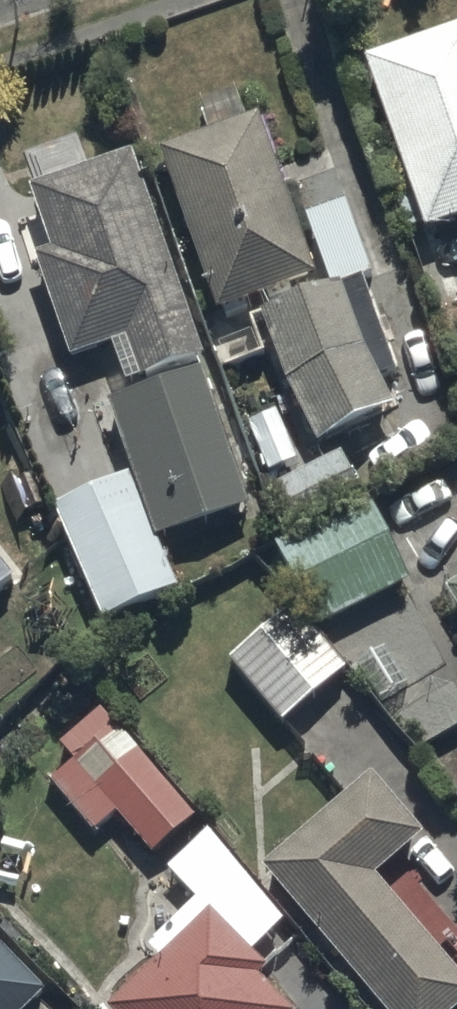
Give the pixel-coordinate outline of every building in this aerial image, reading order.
[(363,52),(426,224),(456,213),(456,18),(363,52)] [(228,365),(267,349),(252,314),(263,309),(278,344),(316,435),(392,409),(349,282),(372,274),(346,196),(297,213),(261,108),(161,143),(214,310),(206,313),(228,365)] [(135,145),(30,179),(40,212),(10,221),(25,269),(46,262),(84,380),(131,365),(139,388),(94,403),(116,472),(58,490),(97,610),(177,584),(159,529),(250,500),(135,145)] [(273,536),(301,592),(229,657),(284,718),(349,664),(316,621),(410,573),(369,492),(364,494),(341,445),(265,480),(288,529),(273,536)] [(0,548),(0,584),(17,570),(0,548)] [(444,575),(456,597),(456,567),(444,575)] [(148,845),(191,804),(98,704),(61,738),(76,755),(49,779),(93,827),(114,807),(148,845)] [(261,858),(391,1008),(451,1008),(456,1003),(456,928),(402,864),(388,876),(380,868),(426,828),(371,764),(261,858)] [(170,867),(195,893),(148,940),(153,945),(103,998),(115,1008),(293,1008),(295,1006),(257,970),(267,959),(252,945),(285,914),(209,824),(170,867)] [(42,990),(0,945),(0,1008),(21,1008),(42,990)]
